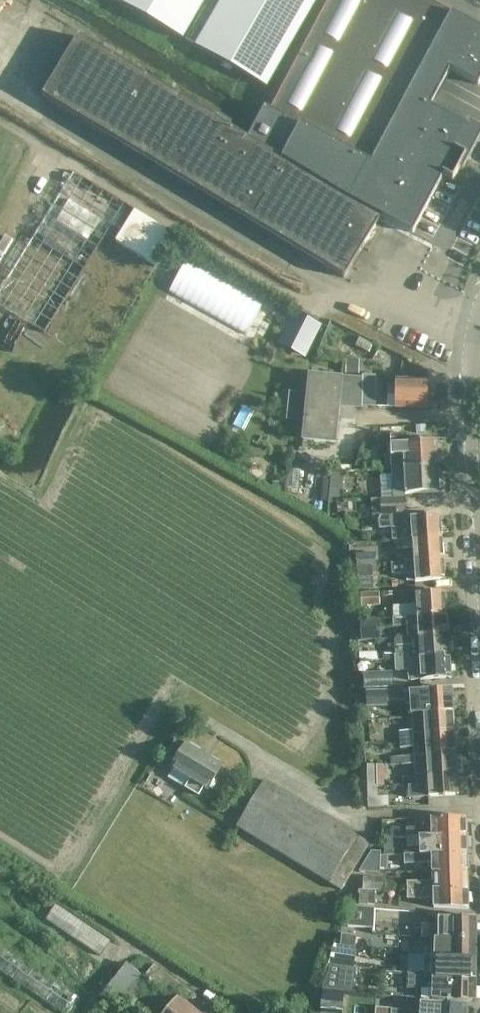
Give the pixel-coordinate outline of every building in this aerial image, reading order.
[(270,109),(264,106),(247,138),(77,36),(41,95),(344,277),(381,216),(412,232),(442,175),(452,180),(477,133),(430,107),(449,70),(478,84),(479,80),(479,31),(423,0),(328,0),(270,109)] [(182,41),(206,0),(110,0),(182,41)] [(193,47),(266,89),(318,0),(220,0),(193,47)] [(0,292),(0,301),(44,328),(104,227),(156,259),(170,236),(69,175),(0,292)] [(246,331),(264,299),(187,257),(169,289),(246,331)] [(306,355),(321,322),(292,310),(278,342),(306,355)] [(358,375),(358,362),(345,361),(345,375),(358,375)] [(357,406),(360,406),(365,406),(365,376),(362,376),(362,378),(341,376),(308,375),(306,394),(289,392),(286,420),(304,422),(302,440),(334,443),(338,403),(357,405),(357,406)] [(374,377),(365,376),(365,406),(374,407),(374,377)] [(428,408),(428,407),(427,382),(394,381),(394,388),(387,388),(387,407),(394,407),(428,408)] [(389,456),(390,456),(391,468),(438,465),(436,441),(405,443),(405,434),(389,434),(389,456)] [(389,492),(389,495),(439,492),(438,465),(391,468),(391,476),(380,476),(381,493),(389,492)] [(331,474),(328,502),(341,502),(344,476),(331,474)] [(378,528),(392,528),(392,540),(403,540),(442,537),(440,515),(406,517),(405,498),(371,500),(372,517),(377,517),(378,528)] [(412,547),(413,559),(443,558),(442,537),(403,540),(404,548),(412,547)] [(356,562),(376,561),(375,552),(355,553),(356,562)] [(444,579),(443,558),(413,559),(404,560),(404,562),(390,563),(391,574),(405,573),(406,580),(410,581),(444,579)] [(376,561),(356,562),(359,589),(373,589),(372,565),(376,565),(376,561)] [(378,592),(360,593),(361,605),(380,605),(378,592)] [(393,618),(401,617),(447,614),(445,593),(415,594),(415,604),(391,605),(393,618)] [(406,626),(407,638),(448,635),(447,614),(401,617),(393,618),(393,627),(406,626)] [(359,620),(361,640),(381,639),(379,619),(359,620)] [(383,660),(395,659),(395,655),(408,654),(408,658),(419,657),(419,658),(449,656),(448,635),(407,638),(402,638),(402,637),(393,638),(395,652),(382,653),(383,660)] [(450,678),(449,656),(419,658),(419,657),(408,658),(408,654),(395,655),(395,659),(396,670),(408,669),(409,680),(450,678)] [(392,672),(362,673),(363,688),(393,687),(392,672)] [(404,704),(410,704),(411,715),(453,712),(451,689),(403,692),(404,704)] [(387,690),(366,691),(366,708),(387,707),(387,690)] [(401,749),(413,748),(412,733),(454,731),(453,712),(411,715),(411,731),(400,731),(401,749)] [(412,733),(413,748),(413,755),(389,757),(390,766),(414,765),(414,758),(426,757),(425,756),(455,754),(454,731),(412,733)] [(184,787),(198,796),(203,788),(207,790),(222,765),(185,744),(176,738),(166,755),(175,761),(171,768),(189,779),(184,787)] [(427,775),(457,774),(455,754),(425,756),(426,757),(414,758),(414,765),(426,765),(427,775)] [(367,785),(376,785),(375,764),(366,764),(367,785)] [(457,774),(427,775),(427,784),(408,785),(409,798),(428,797),(458,795),(457,774)] [(369,843),(264,780),(236,826),(340,889),(369,843)] [(367,807),(373,807),(388,806),(387,796),(376,796),(376,785),(367,785),(367,807)] [(429,818),(430,827),(405,828),(390,828),(390,836),(393,836),(393,837),(406,838),(406,836),(466,836),(465,818),(429,818)] [(385,836),(383,855),(393,855),(393,837),(393,836),(390,836),(385,836)] [(466,854),(466,836),(406,836),(406,838),(406,847),(419,846),(419,853),(419,855),(466,854)] [(372,851),(359,871),(380,872),(380,868),(381,856),(381,851),(372,851)] [(431,872),(467,872),(466,854),(419,855),(419,853),(403,854),(403,864),(431,863),(431,872)] [(406,890),(467,890),(467,872),(431,872),(431,881),(406,881),(406,890)] [(363,877),(362,890),(375,891),(384,891),(385,878),(363,877)] [(375,905),(375,891),(362,890),(359,890),(358,905),(375,905)] [(467,890),(406,890),(407,899),(432,898),(432,907),(468,909),(467,890)] [(109,941),(55,905),(46,919),(100,955),(109,941)] [(373,908),(352,906),(346,926),(373,928),(373,908)] [(420,938),(432,939),(433,939),(433,937),(475,938),(475,917),(437,917),(437,925),(421,925),(420,938)] [(341,934),(339,945),(354,948),(356,937),(341,934)] [(475,959),(475,938),(433,937),(433,939),(433,949),(423,948),(423,958),(475,959)] [(62,1012),(65,1012),(77,997),(0,944),(0,971),(62,1012)] [(328,965),(330,965),(345,968),(353,969),(353,967),(356,948),(354,948),(339,945),(334,945),(328,965)] [(475,979),(475,959),(423,958),(423,966),(423,972),(424,972),(424,978),(446,978),(446,979),(475,979)] [(189,1006),(196,997),(153,964),(144,976),(127,963),(106,991),(123,1005),(144,978),(173,1000),(163,1012),(198,1012),(189,1006)] [(330,965),(322,989),(352,993),(354,979),(343,978),(345,968),(330,965)] [(406,972),(406,988),(430,990),(430,998),(460,1001),(475,1001),(475,979),(446,979),(446,978),(424,978),(424,972),(423,972),(406,972)] [(322,991),(320,1012),(336,1012),(338,992),(322,991)] [(466,1006),(415,1002),(419,1003),(418,1012),(390,1010),(390,1012),(465,1012),(466,1006)]
